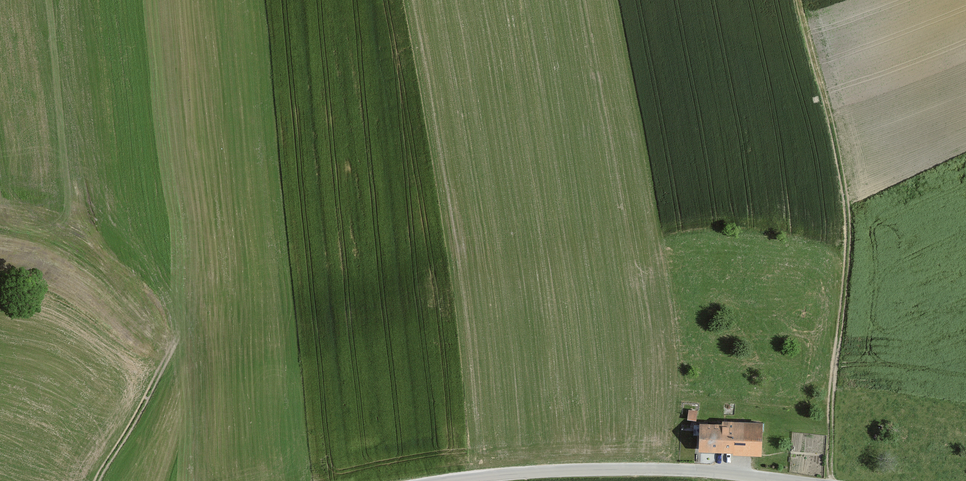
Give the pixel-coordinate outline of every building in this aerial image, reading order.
[(687,417),(697,417),(698,407),(687,406),(687,417)] [(721,423),(699,422),(698,450),(761,453),(762,421),(721,419),(721,423)]
